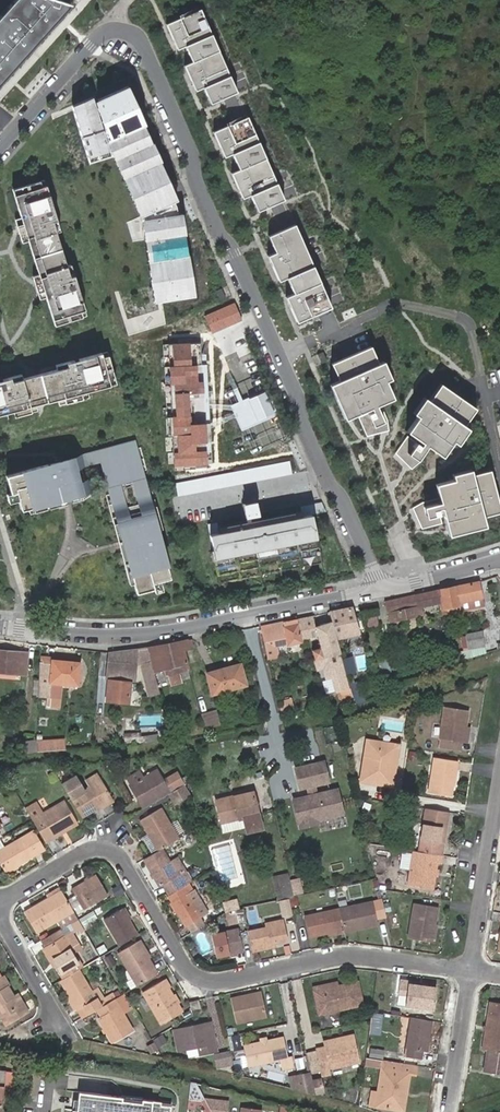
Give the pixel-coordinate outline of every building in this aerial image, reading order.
[(0,16),(0,84),(71,5),(59,1),(56,0),(14,0),(0,16)] [(235,91),(199,9),(168,23),(203,105),(235,91)] [(132,80),(99,93),(122,151),(148,214),(165,299),(202,293),(183,202),(132,80)] [(99,93),(71,104),(92,162),(122,151),(99,93)] [(284,202),(246,117),(216,130),(254,215),(284,202)] [(44,180),(31,184),(32,189),(46,185),(44,180)] [(28,241),(33,239),(44,273),(38,274),(44,291),(49,289),(51,295),(45,297),(52,320),(68,315),(70,320),(73,319),(71,314),(84,310),(77,287),(74,288),(73,284),(76,283),(70,264),(66,265),(56,232),(60,231),(54,212),(51,213),(49,209),(53,208),(46,185),(32,189),(31,184),(28,185),(29,190),(14,195),(21,218),(26,216),(28,222),(23,224),(28,241)] [(28,185),(12,189),(14,195),(29,190),(28,185)] [(329,306),(294,225),(264,237),(299,319),(329,306)] [(233,298),(227,285),(216,290),(222,303),(233,298)] [(86,315),(84,310),(71,314),(73,319),(86,315)] [(70,320),(68,315),(52,320),(54,325),(70,320)] [(197,342),(165,343),(170,464),(203,463),(197,342)] [(371,345),(332,363),(341,381),(332,385),(347,418),(356,414),(367,438),(391,427),(381,404),(395,397),(388,381),(393,378),(385,361),(380,363),(371,345)] [(107,351),(101,353),(105,366),(110,365),(107,351)] [(324,352),(313,357),(317,366),(328,361),(324,352)] [(74,360),(60,363),(62,367),(18,379),(17,375),(0,379),(0,414),(5,413),(21,409),(22,415),(36,411),(35,407),(59,400),(61,405),(74,401),(73,395),(89,391),(110,385),(105,369),(111,368),(110,365),(105,366),(101,353),(78,359),(79,362),(75,363),(74,360)] [(115,383),(111,368),(105,369),(110,385),(115,383)] [(473,409),(438,386),(394,453),(429,476),(473,409)] [(266,388),(231,401),(240,426),(276,414),(266,388)] [(91,397),(89,391),(73,395),(74,401),(91,397)] [(5,413),(6,419),(22,415),(21,409),(5,413)] [(109,449),(118,483),(108,485),(136,593),(154,589),(153,583),(160,581),(170,579),(134,442),(108,449),(109,449)] [(101,460),(108,485),(118,483),(109,449),(108,448),(100,451),(100,450),(55,463),(57,470),(80,464),(81,465),(101,460)] [(173,483),(175,498),(297,475),(293,459),(173,483)] [(48,464),(6,476),(11,493),(16,492),(19,500),(21,510),(28,508),(47,502),(47,501),(56,496),(55,492),(67,488),(69,496),(74,494),(89,490),(92,489),(93,491),(95,491),(92,477),(89,478),(89,479),(85,480),(81,465),(80,464),(57,470),(55,463),(48,465),(48,464)] [(434,488),(448,538),(499,523),(499,517),(487,473),(434,488)] [(91,495),(89,490),(74,494),(75,500),(91,495)] [(11,493),(7,495),(9,502),(19,500),(16,492),(11,493)] [(243,504),(246,522),(219,528),(220,534),(303,517),(302,511),(251,522),(250,517),(258,516),(257,511),(253,512),(252,507),(256,506),(256,501),(243,504)] [(28,508),(29,512),(49,507),(47,502),(28,508)] [(327,513),(322,503),(301,507),(302,511),(303,517),(313,515),(327,513)] [(210,535),(218,575),(240,570),(239,566),(298,555),(299,559),(320,555),(313,515),(303,517),(220,534),(210,535)] [(218,523),(208,525),(210,535),(220,534),(219,528),(218,523)] [(218,575),(220,583),(322,563),(320,555),(299,559),(298,555),(239,566),(240,570),(218,575)] [(154,589),(155,593),(163,591),(160,581),(153,583),(154,589)] [(481,597),(478,582),(441,591),(444,610),(440,610),(440,614),(469,608),(469,607),(467,601),(481,598),(481,597)] [(439,604),(440,610),(444,610),(441,591),(390,601),(386,602),(391,622),(424,614),(423,607),(439,604)] [(482,605),(481,598),(467,601),(469,607),(482,605)] [(359,633),(352,608),(330,613),(338,639),(359,633)] [(301,638),(317,635),(313,616),(261,627),(268,658),(277,656),(275,646),(287,643),(287,644),(301,642),(301,638)] [(332,622),(315,627),(320,643),(318,644),(319,648),(324,647),(323,642),(337,638),(332,622)] [(482,631),(466,634),(467,636),(468,647),(469,650),(485,647),(482,631)] [(319,648),(313,650),(318,669),(324,668),(327,667),(329,677),(332,676),(333,678),(337,691),(350,687),(337,638),(323,642),(324,647),(319,648)] [(191,639),(148,649),(148,650),(154,672),(166,669),(167,673),(178,670),(188,668),(184,650),(193,648),(191,639)] [(469,650),(460,652),(462,660),(486,653),(485,647),(469,650)] [(136,662),(139,662),(146,688),(158,685),(154,672),(148,650),(128,652),(127,655),(108,653),(106,680),(109,680),(107,702),(127,704),(130,682),(134,683),(136,662)] [(0,652),(0,674),(16,676),(17,673),(27,674),(28,659),(18,658),(18,653),(0,652)] [(41,656),(40,663),(52,664),(53,661),(53,658),(41,656)] [(396,656),(381,659),(384,672),(399,669),(396,656)] [(38,687),(50,688),(50,684),(78,687),(80,664),(53,661),(52,664),(40,663),(39,682),(38,687)] [(222,672),(241,667),(240,664),(221,669),(222,672)] [(246,685),(241,667),(222,672),(221,669),(206,674),(213,695),(246,685)] [(324,668),(327,679),(333,678),(332,676),(329,677),(327,667),(324,668)] [(181,681),(178,670),(167,673),(169,684),(181,681)] [(146,688),(148,696),(160,693),(158,685),(146,688)] [(38,687),(37,697),(49,698),(50,688),(38,687)] [(440,736),(463,740),(466,724),(469,708),(445,704),(440,736)] [(215,709),(200,713),(203,728),(219,725),(215,709)] [(45,748),(56,748),(57,737),(33,735),(32,749),(45,748)] [(462,748),(463,740),(440,736),(439,744),(462,748)] [(393,762),(396,743),(367,739),(361,780),(393,785),(396,763),(393,762)] [(454,782),(457,760),(435,756),(429,791),(452,794),(454,782)] [(326,761),(297,767),(301,787),(309,786),(311,795),(294,798),(299,824),(343,815),(338,790),(317,794),(316,785),(330,781),(326,761)] [(170,791),(184,783),(176,771),(167,776),(169,781),(165,783),(155,767),(143,774),(132,780),(142,795),(138,798),(144,806),(169,792),(170,791)] [(132,780),(143,774),(139,768),(125,776),(129,782),(132,780)] [(84,778),(88,786),(101,779),(97,771),(84,778)] [(70,796),(80,814),(96,805),(111,796),(101,779),(88,786),(82,790),(74,777),(63,784),(70,796)] [(129,782),(138,798),(142,795),(132,780),(129,782)] [(170,791),(169,792),(177,807),(192,799),(184,783),(170,791)] [(253,790),(216,798),(222,821),(245,816),(258,813),(253,790)] [(111,796),(96,805),(98,808),(113,799),(111,796)] [(42,811),(32,817),(45,840),(53,835),(51,832),(76,818),(64,798),(42,811)] [(32,817),(42,811),(36,799),(25,805),(32,817)] [(161,847),(177,838),(158,805),(139,817),(158,849),(161,847)] [(447,811),(424,807),(417,852),(440,855),(447,811)] [(245,816),(222,821),(224,833),(247,828),(245,816)] [(77,821),(76,818),(51,832),(53,835),(77,821)] [(21,837),(30,831),(26,825),(12,833),(16,840),(21,837)] [(34,829),(30,831),(40,849),(44,846),(34,829)] [(30,831),(21,837),(16,840),(0,850),(0,862),(4,870),(16,863),(31,854),(40,849),(30,831)] [(158,849),(147,856),(143,858),(151,871),(154,876),(159,885),(163,883),(170,894),(184,885),(171,863),(161,847),(158,849)] [(417,852),(411,851),(406,886),(431,889),(433,875),(434,869),(435,863),(439,863),(440,855),(417,852)] [(16,863),(4,870),(6,872),(17,866),(16,863)] [(277,901),(294,897),(288,872),(272,876),(277,901)] [(385,875),(379,876),(381,890),(387,889),(385,875)] [(88,880),(84,882),(71,890),(81,910),(106,895),(95,876),(88,880)] [(189,922),(193,930),(205,924),(200,916),(205,913),(188,883),(184,885),(170,894),(168,895),(173,901),(182,917),(186,924),(189,922)] [(35,932),(72,911),(60,890),(52,895),(23,912),(35,932)] [(222,901),(225,912),(242,909),(239,897),(222,901)] [(371,900),(338,908),(342,928),(343,931),(376,924),(375,916),(384,914),(380,898),(371,900)] [(182,917),(173,901),(170,903),(179,918),(182,917)] [(429,925),(431,925),(434,908),(411,904),(406,939),(426,943),(429,925)] [(122,910),(129,921),(131,919),(124,908),(122,910)] [(342,928),(338,908),(303,915),(307,936),(326,932),(342,928)] [(119,947),(138,936),(129,921),(122,910),(104,920),(119,947)] [(248,930),(253,951),(271,947),(269,944),(274,942),(286,940),(282,918),(261,923),(262,928),(248,930)] [(45,947),(44,947),(55,966),(62,979),(69,976),(78,970),(82,968),(72,951),(85,944),(75,926),(66,931),(63,927),(41,940),(45,947)] [(238,928),(210,934),(214,955),(243,949),(238,928)] [(138,941),(148,958),(150,957),(140,940),(138,941)] [(137,987),(158,976),(148,958),(138,941),(118,953),(137,987)] [(52,968),(55,966),(44,947),(42,949),(52,968)] [(62,979),(60,981),(70,998),(76,1009),(77,1011),(80,1010),(84,1017),(87,1016),(98,1010),(106,1005),(102,997),(95,1001),(78,970),(69,976),(62,979)] [(0,978),(0,1023),(2,1027),(7,1024),(25,1014),(20,1006),(16,1008),(11,999),(5,988),(0,978)] [(405,1007),(434,1011),(437,989),(410,986),(411,982),(401,981),(399,995),(407,996),(405,1007)] [(168,990),(163,982),(143,993),(159,1020),(179,1008),(177,1005),(173,998),(168,990)] [(323,991),(323,987),(313,989),(318,1015),(362,1007),(358,984),(338,988),(323,991)] [(260,993),(251,995),(251,999),(240,1001),(239,998),(229,1000),(234,1025),(265,1018),(260,993)] [(407,996),(399,995),(398,1006),(405,1007),(407,996)] [(15,997),(11,999),(16,1008),(20,1006),(15,997)] [(76,1009),(70,998),(67,999),(73,1010),(76,1009)] [(106,1005),(98,1010),(102,1017),(97,1020),(103,1030),(106,1034),(112,1044),(133,1033),(114,1001),(106,1005)] [(200,1008),(198,1001),(189,1003),(190,1010),(200,1008)] [(485,1043),(499,1045),(499,1005),(491,1003),(485,1043)] [(372,1011),(371,1032),(381,1032),(383,1012),(372,1011)] [(430,1036),(432,1023),(411,1020),(406,1048),(404,1058),(406,1058),(422,1061),(423,1051),(428,1051),(430,1041),(430,1036)] [(216,1054),(210,1026),(191,1030),(191,1028),(173,1032),(178,1054),(198,1050),(199,1057),(216,1054)] [(257,1045),(250,1046),(244,1048),(248,1067),(248,1068),(254,1067),(278,1061),(280,1070),(293,1067),(291,1057),(286,1058),(282,1039),(257,1045)] [(155,1048),(151,1041),(146,1044),(150,1051),(155,1048)] [(325,1049),(316,1051),(319,1067),(322,1077),(331,1075),(330,1070),(360,1063),(355,1041),(339,1044),(338,1041),(324,1044),(325,1049)] [(485,1043),(484,1050),(489,1050),(499,1052),(499,1045),(485,1043)] [(180,1060),(199,1057),(198,1050),(178,1054),(180,1060)] [(497,1074),(499,1067),(499,1052),(489,1050),(486,1072),(497,1074)] [(305,1053),(309,1069),(319,1067),(316,1051),(305,1053)] [(418,1068),(398,1064),(397,1073),(383,1071),(377,1108),(398,1111),(399,1111),(402,1094),(408,1095),(411,1076),(416,1077),(417,1073),(418,1068)] [(190,1082),(189,1095),(187,1109),(194,1109),(194,1111),(228,1111),(229,1100),(204,1097),(196,1083),(190,1082)] [(172,1103),(79,1091),(77,1111),(171,1111),(172,1103)] [(280,1104),(279,1111),(289,1111),(290,1105),(280,1104)]
